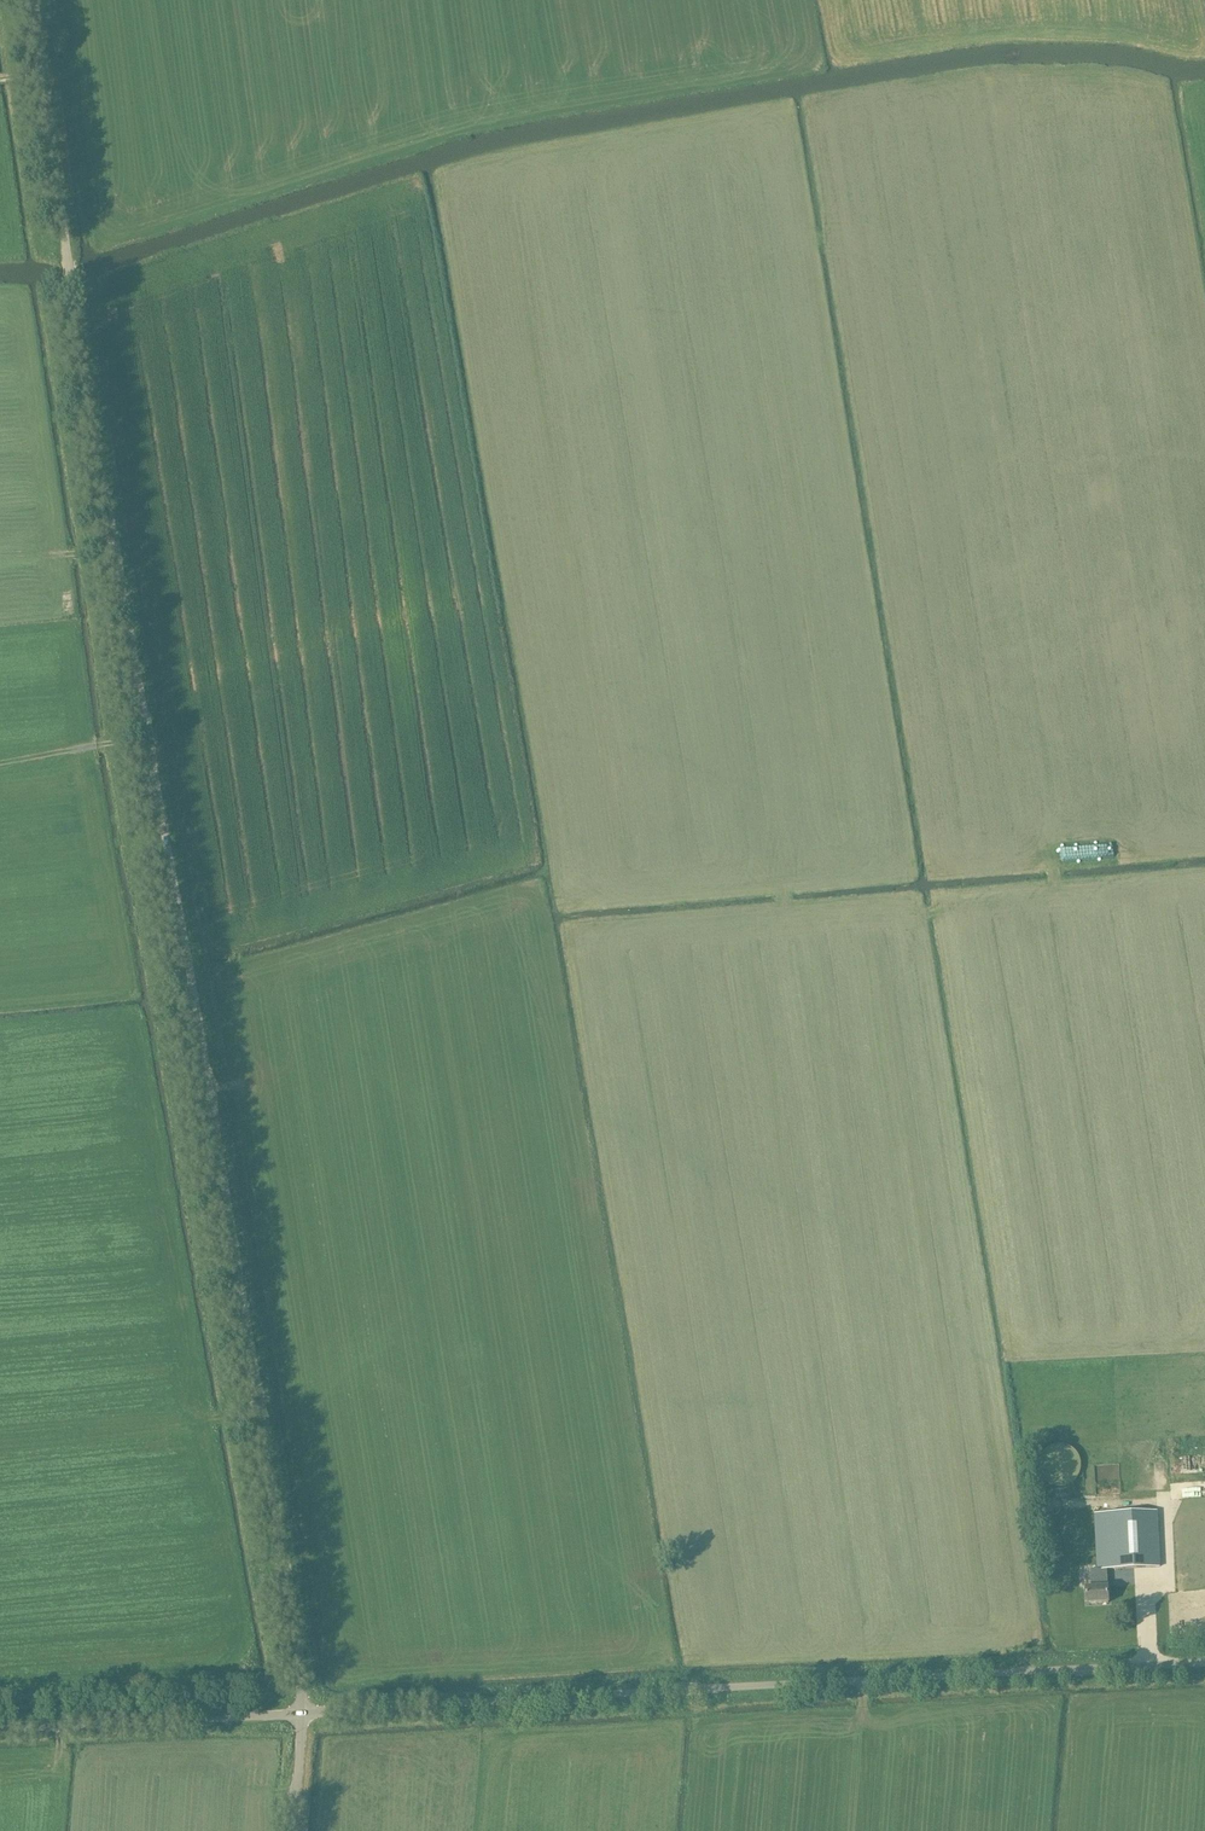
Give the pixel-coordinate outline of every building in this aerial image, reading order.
[(1060,1486),(1062,1486),(1064,1486),(1066,1485),(1068,1485),(1069,1484),(1071,1483),(1072,1482),(1074,1481),(1075,1480),(1077,1479),(1078,1477),(1079,1476),(1079,1474),(1080,1472),(1081,1471),(1081,1469),(1081,1467),(1081,1465),(1081,1463),(1081,1461),(1081,1460),(1080,1458),(1079,1456),(1078,1455),(1077,1453),(1076,1452),(1075,1450),(1074,1449),(1072,1448),(1071,1447),(1069,1446),(1068,1446),(1066,1445),(1064,1445),(1062,1444),(1060,1444),(1059,1444),(1057,1445),(1055,1445),(1053,1446),(1052,1446),(1050,1447),(1048,1448),(1047,1449),(1046,1450),(1044,1452),(1043,1453),(1042,1455),(1042,1456),(1041,1458),(1040,1460),(1040,1462),(1040,1463),(1040,1465),(1040,1467),(1040,1469),(1040,1471),(1041,1472),(1041,1474),(1042,1476),(1043,1477),(1044,1479),(1046,1480),(1047,1481),(1048,1482),(1050,1483),(1052,1484),(1053,1485),(1055,1486),(1057,1486),(1059,1486),(1060,1486)] [(1091,1587),(1086,1587),(1087,1604),(1109,1603),(1107,1570),(1160,1568),(1157,1510),(1094,1514),(1096,1569),(1091,1569),(1091,1587)]
